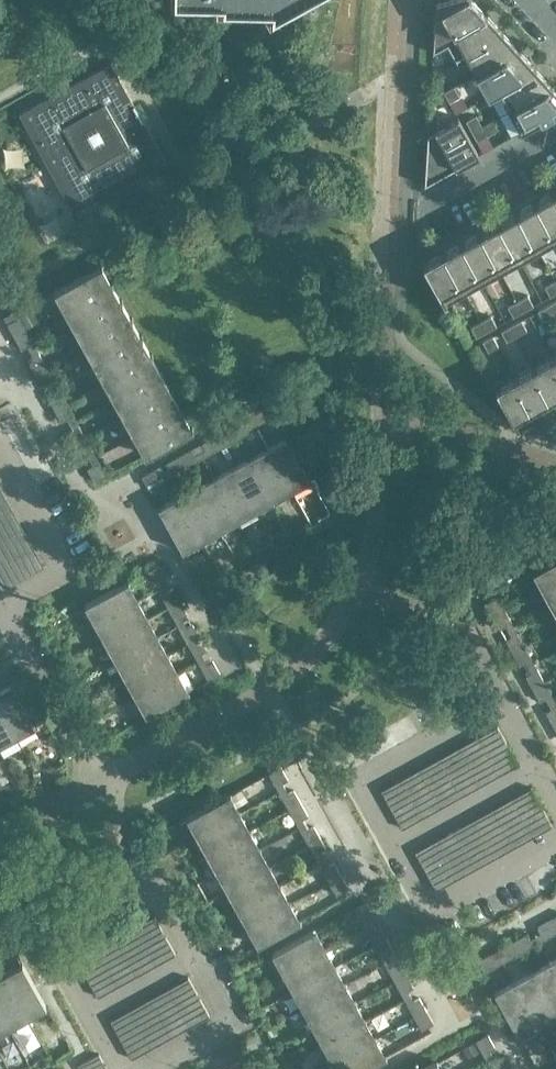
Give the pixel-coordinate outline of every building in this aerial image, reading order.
[(486,14),(474,0),(439,0),(436,1),(436,3),(438,2),(442,9),(436,13),(434,42),(486,14)] [(455,58),(503,32),(486,14),(434,42),(433,51),(448,43),(455,58)] [(477,73),(519,50),(503,32),(455,58),(459,64),(469,59),(477,73)] [(488,94),(535,68),(519,50),(477,73),(488,94)] [(166,160),(143,119),(135,103),(134,103),(111,62),(19,112),(74,211),(166,160)] [(509,109),(552,86),(535,68),(488,94),(489,95),(499,90),(509,109)] [(460,96),(454,85),(444,91),(450,101),(460,96)] [(555,112),(555,90),(552,86),(509,109),(521,131),(555,112)] [(482,124),(476,114),(466,120),(472,130),(482,124)] [(479,154),(458,117),(428,133),(425,184),(456,167),(479,154)] [(487,134),(482,124),(472,130),(477,140),(487,134)] [(554,191),(536,201),(555,238),(555,194),(554,191)] [(536,201),(517,211),(538,249),(555,239),(555,238),(536,201)] [(538,249),(517,211),(499,221),(520,259),(538,249)] [(520,259),(499,221),(480,232),(501,270),(520,259)] [(501,270),(480,232),(462,242),(483,280),(501,270)] [(483,280),(462,242),(443,252),(464,290),(483,280)] [(464,290),(443,252),(424,263),(445,301),(464,290)] [(67,307),(111,283),(101,265),(103,264),(102,263),(54,289),(55,290),(57,289),(67,307)] [(555,280),(545,286),(551,296),(555,293),(555,282),(555,280)] [(77,325),(121,301),(111,283),(67,307),(77,325)] [(534,305),(528,295),(518,300),(524,311),(534,305)] [(524,311),(518,300),(508,306),(514,316),(524,311)] [(87,343),(131,319),(121,301),(77,325),(87,343)] [(554,315),(548,304),(538,310),(544,320),(554,315)] [(497,325),(491,315),(481,321),(487,331),(497,325)] [(27,329),(19,317),(8,323),(15,336),(27,329)] [(97,361),(141,337),(131,319),(87,343),(97,361)] [(527,329),(522,319),(511,325),(517,335),(527,329)] [(487,331),(481,321),(471,326),(477,337),(487,331)] [(517,335),(511,325),(501,330),(507,341),(517,335)] [(34,342),(27,329),(15,336),(22,348),(34,342)] [(499,345),(493,335),(483,341),(489,351),(499,345)] [(107,379),(151,355),(141,337),(97,361),(107,379)] [(47,365),(39,353),(28,359),(35,372),(47,365)] [(117,397),(161,373),(151,355),(107,379),(117,397)] [(553,355),(534,366),(555,404),(555,403),(555,362),(553,355)] [(54,378),(47,365),(35,372),(42,385),(54,378)] [(555,404),(534,366),(516,376),(537,414),(555,404)] [(127,415),(171,391),(161,373),(117,397),(127,415)] [(537,414),(516,376),(496,387),(517,425),(537,414)] [(67,402),(60,389),(48,395),(55,408),(67,402)] [(137,433),(181,409),(171,391),(127,415),(137,433)] [(73,414),(67,402),(55,408),(62,421),(73,414)] [(270,420),(264,408),(251,415),(257,427),(270,420)] [(146,454),(194,427),(193,426),(191,427),(181,409),(137,433),(147,451),(145,452),(146,454)] [(257,427),(251,415),(238,422),(245,434),(257,427)] [(86,438),(79,425),(68,431),(75,444),(86,438)] [(264,438),(257,427),(245,434),(251,445),(264,438)] [(234,440),(228,428),(215,435),(221,447),(234,440)] [(221,447),(215,435),(202,442),(209,454),(221,447)] [(311,479),(287,436),(286,436),(287,438),(269,448),(291,488),(309,478),(310,480),(311,479)] [(94,450),(86,438),(75,444),(82,457),(94,450)] [(198,460),(191,448),(179,455),(185,467),(198,460)] [(291,488),(269,448),(251,458),(273,498),(291,488)] [(185,467),(179,455),(166,462),(172,474),(185,467)] [(273,498),(251,458),(233,468),(255,508),(273,498)] [(107,474),(99,461),(88,468),(95,480),(107,474)] [(162,480),(158,474),(155,468),(142,475),(149,487),(162,480)] [(255,508),(233,468),(215,478),(237,518),(255,508)] [(237,518),(215,478),(197,488),(219,528),(237,518)] [(6,587),(45,566),(0,484),(0,575),(6,587)] [(219,528),(197,488),(179,498),(201,538),(219,528)] [(201,538),(179,498),(161,508),(160,506),(159,507),(183,551),(184,550),(183,548),(201,538)] [(555,581),(555,556),(533,569),(533,570),(535,569),(545,587),(555,581)] [(167,577),(160,564),(149,570),(156,583),(167,577)] [(98,622),(138,600),(128,583),(130,582),(129,580),(85,604),(86,606),(88,605),(98,622)] [(555,604),(555,581),(545,587),(555,605),(555,604)] [(180,600),(173,588),(162,594),(169,607),(180,600)] [(505,609),(498,596),(486,603),(493,615),(505,609)] [(108,640),(148,618),(138,600),(98,622),(108,640)] [(187,613),(180,600),(169,607),(176,619),(187,613)] [(512,622),(505,609),(493,615),(500,628),(512,622)] [(118,658),(158,637),(148,618),(108,640),(118,658)] [(200,636),(193,624),(182,630),(189,643),(200,636)] [(525,645),(518,632),(506,639),(513,651),(525,645)] [(207,649),(200,636),(189,643),(196,656),(207,649)] [(128,677),(168,655),(158,637),(118,658),(128,677)] [(532,658),(525,645),(513,651),(520,664),(532,658)] [(138,695),(178,673),(168,655),(128,677),(138,695)] [(220,673),(213,660),(202,666),(209,679),(220,673)] [(553,677),(546,664),(538,668),(545,681),(553,677)] [(545,681),(538,668),(526,675),(533,688),(545,681)] [(146,715),(190,691),(189,690),(187,691),(178,673),(138,695),(148,712),(146,714),(146,715)] [(12,681),(10,682),(11,684),(0,690),(0,706),(16,734),(33,724),(35,726),(36,725),(12,681)] [(552,694),(545,681),(533,688),(540,700),(552,694)] [(0,706),(0,743),(16,734),(0,706)] [(546,711),(553,724),(555,722),(555,706),(546,711)] [(519,763),(498,725),(381,790),(402,828),(519,763)] [(288,779),(281,766),(270,772),(277,785),(288,779)] [(554,825),(533,787),(416,851),(437,889),(554,825)] [(301,802),(294,789),(283,796),(290,809),(301,802)] [(199,835),(239,813),(230,795),(231,794),(231,793),(187,817),(188,818),(190,817),(199,835)] [(308,815),(301,802),(290,809),(297,821),(308,815)] [(297,821),(290,809),(279,814),(286,826),(297,821)] [(209,853),(249,831),(239,813),(199,835),(209,853)] [(322,838),(315,826),(303,832),(310,845),(322,838)] [(219,871),(259,849),(249,831),(209,853),(219,871)] [(328,851),(322,838),(310,845),(317,857),(328,851)] [(229,889),(269,867),(259,849),(219,871),(229,889)] [(341,875),(334,862),(323,868),(330,881),(341,875)] [(239,907),(279,885),(269,867),(229,889),(239,907)] [(348,887),(341,875),(330,881),(337,894),(348,887)] [(250,925),(289,903),(279,885),(239,907),(250,925)] [(374,914),(367,901),(355,908),(362,921),(374,914)] [(258,945),(302,921),(301,920),(299,921),(289,903),(250,925),(259,943),(257,944),(258,945)] [(76,958),(97,997),(176,953),(154,915),(76,958)] [(551,920),(538,927),(544,938),(555,932),(555,929),(551,920)] [(387,938),(380,925),(368,931),(375,944),(387,938)] [(285,970),(325,948),(315,931),(317,929),(316,928),(272,952),(273,954),(275,953),(285,970)] [(5,932),(0,935),(0,950),(11,944),(5,932)] [(534,944),(531,939),(527,933),(515,940),(521,951),(534,944)] [(394,950),(387,938),(375,944),(382,957),(394,950)] [(521,951),(515,940),(502,947),(508,958),(521,951)] [(295,988),(335,966),(325,948),(285,970),(295,988)] [(498,964),(494,959),(491,953),(478,960),(485,971),(498,964)] [(407,974),(400,961),(388,968),(395,980),(407,974)] [(551,962),(533,972),(555,1012),(555,972),(551,962)] [(47,1007),(36,987),(23,963),(21,963),(22,965),(5,975),(27,1015),(44,1005),(45,1007),(47,1007)] [(305,1006),(345,984),(335,966),(295,988),(305,1006)] [(555,1012),(533,972),(515,982),(537,1022),(555,1012)] [(414,986),(407,974),(395,980),(402,993),(414,986)] [(5,975),(0,978),(0,1010),(9,1025),(27,1015),(5,975)] [(110,1019),(132,1057),(210,1014),(188,976),(110,1019)] [(537,1022),(515,982),(497,992),(496,990),(494,991),(519,1035),(520,1034),(519,1032),(537,1022)] [(315,1024),(355,1002),(345,984),(305,1006),(315,1024)] [(427,1010),(420,997),(408,1004),(415,1016),(427,1010)] [(325,1043),(365,1021),(355,1002),(315,1024),(325,1043)] [(0,1010),(0,1030),(9,1025),(0,1010)] [(434,1023),(427,1010),(415,1016),(422,1029),(434,1023)] [(335,1061),(375,1039),(365,1021),(325,1043),(335,1061)] [(495,1046),(488,1033),(476,1040),(483,1053),(495,1046)] [(387,1057),(387,1055),(385,1056),(375,1039),(335,1061),(339,1068),(365,1068),(387,1057)] [(99,1053),(96,1055),(78,1065),(80,1068),(108,1068),(99,1053)] [(501,1057),(489,1064),(492,1068),(508,1068),(501,1057)] [(243,1058),(242,1059),(243,1061),(228,1068),(249,1068),(243,1058)] [(436,1063),(438,1062),(437,1060),(422,1068),(440,1068),(436,1063)]
